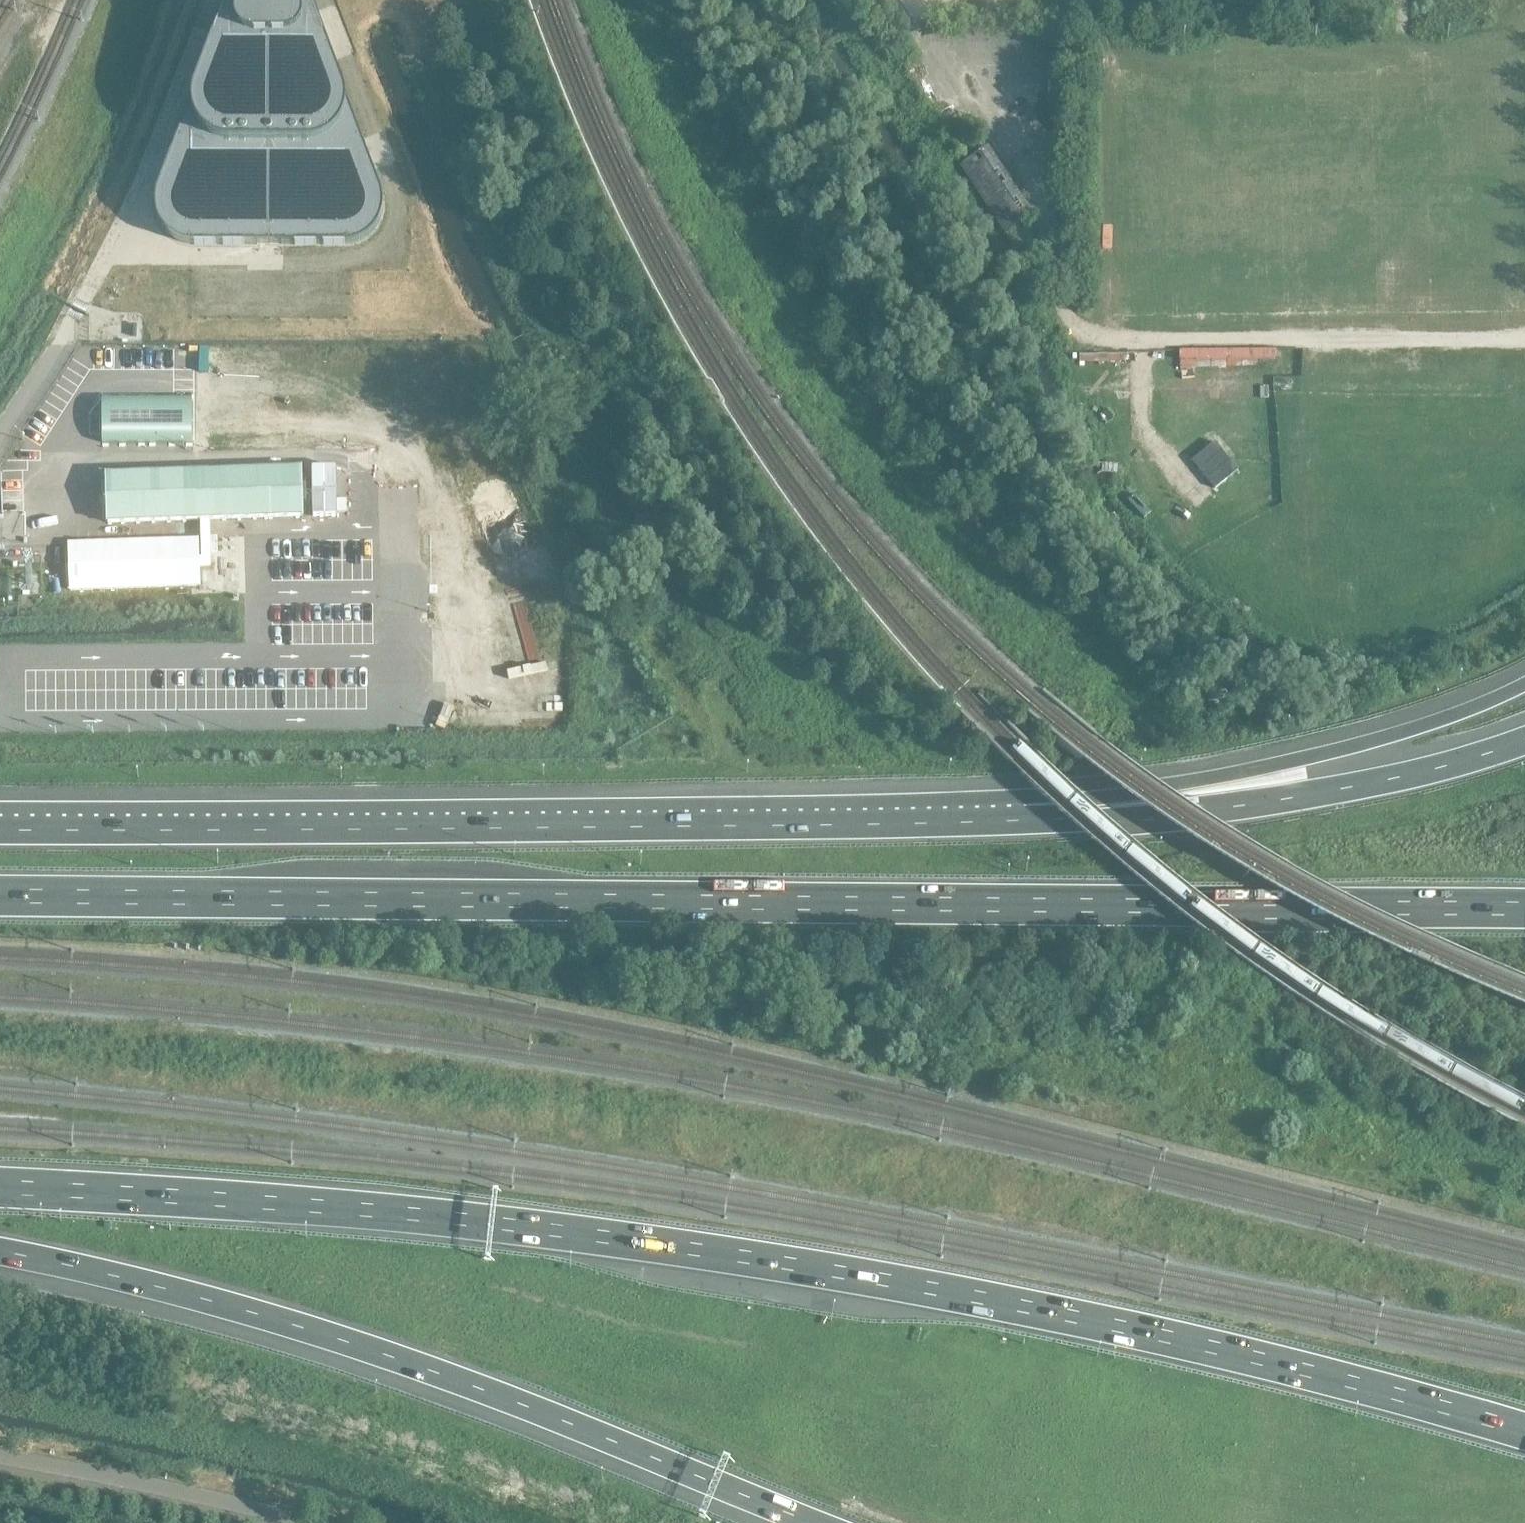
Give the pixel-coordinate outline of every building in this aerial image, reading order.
[(330,61),(210,61),(157,196),(156,200),(156,205),(156,210),(157,215),(159,220),(161,224),(163,228),(166,232),(170,235),(174,238),(178,241),(183,243),(187,244),(192,244),(194,245),(197,245),(342,245),(347,244),(352,244),(357,243),(361,241),(366,238),(370,235),(373,232),(376,229),(379,224),(381,220),(382,215),(383,210),(384,205),(383,200),(382,196),(330,61)] [(1032,215),(988,148),(961,166),(1005,233),(1032,215)] [(1215,442),(1193,460),(1216,488),(1238,470),(1215,442)] [(68,545),(67,593),(201,588),(199,569),(210,568),(209,524),(303,520),(299,470),(104,477),(106,526),(199,524),(200,541),(68,545)] [(258,541),(259,590),(302,590),(301,541),(258,541)]
